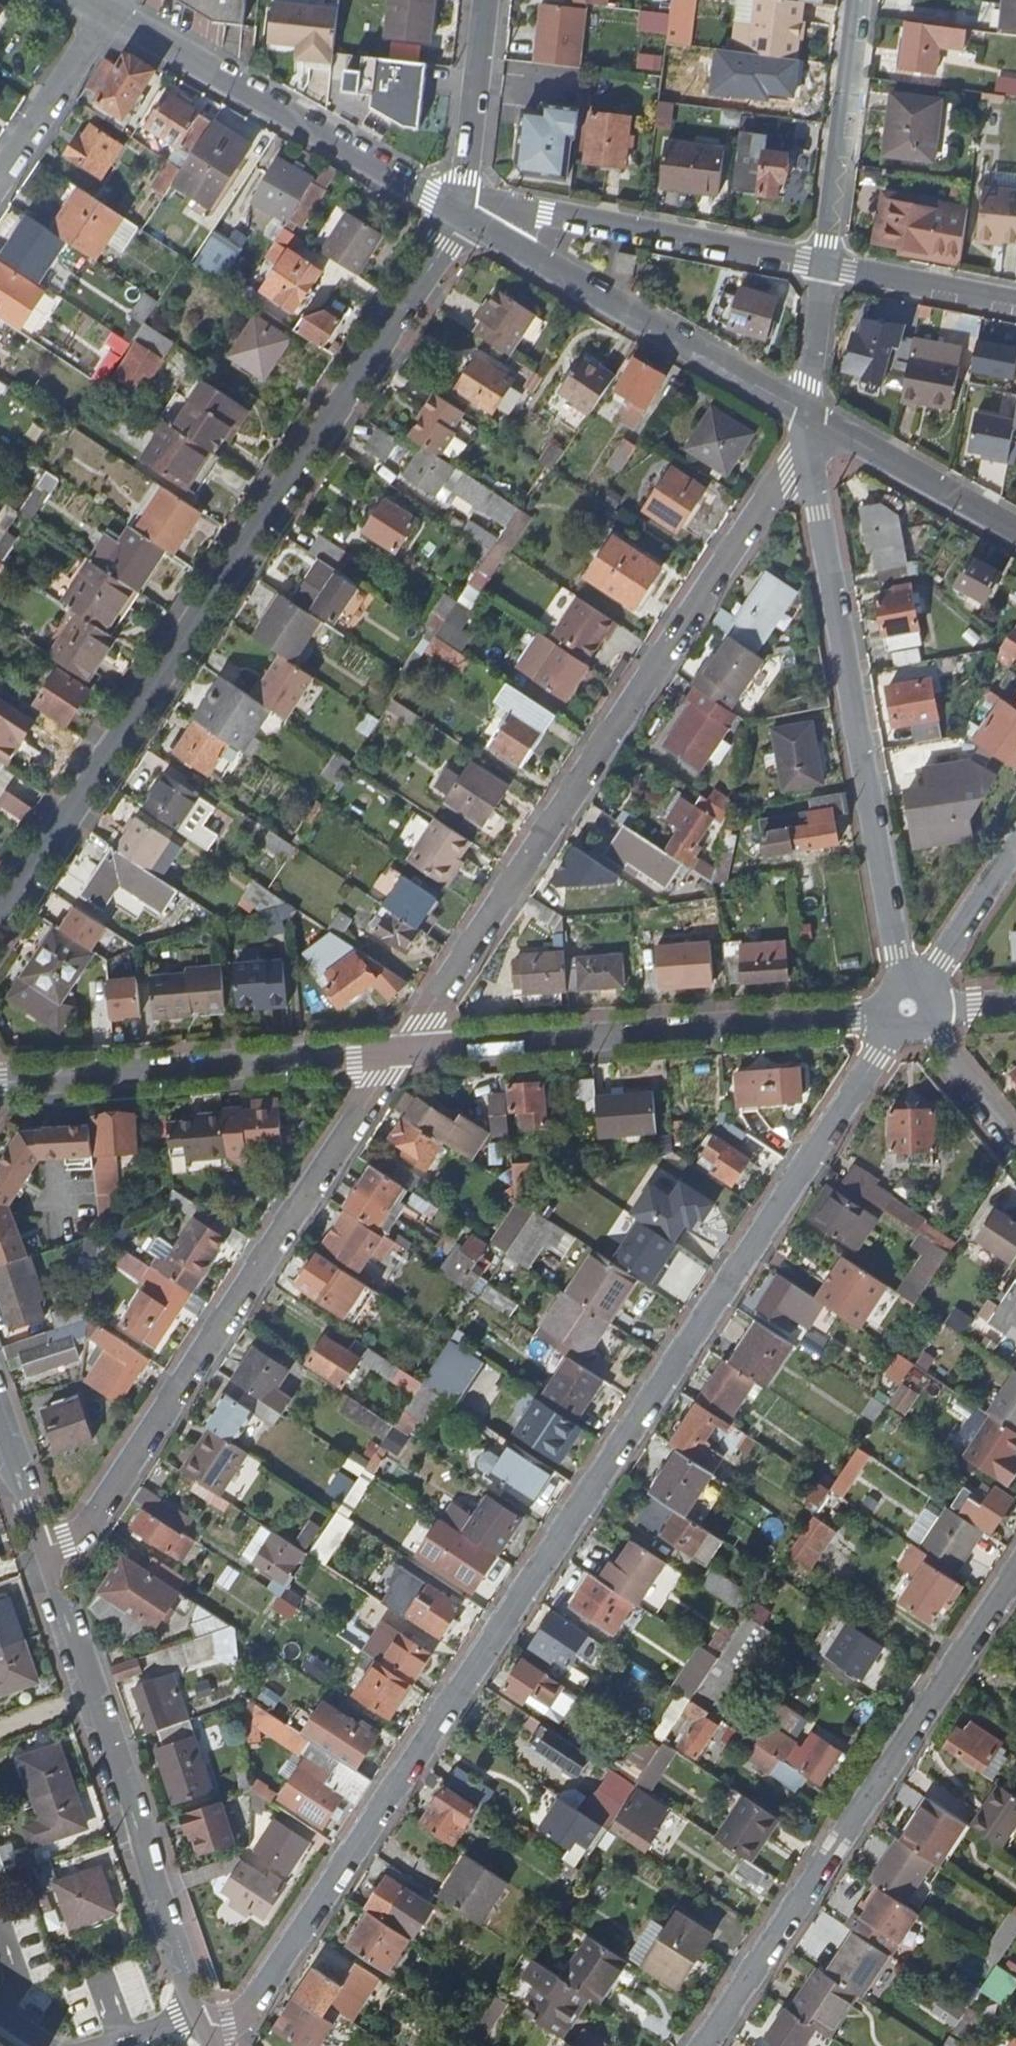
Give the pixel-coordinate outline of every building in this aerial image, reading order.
[(197,10),(200,11),(214,12),(213,21),(220,22),(244,24),(247,0),(178,0),(197,10)] [(330,62),(332,50),(337,7),(274,0),(271,0),(267,41),(304,45),(302,59),(330,62)] [(386,33),(429,38),(434,0),(390,0),(386,33)] [(642,8),(640,29),(669,32),(668,42),(694,45),(699,0),(673,0),(672,11),(642,8)] [(788,0),(753,0),(746,54),(792,59),(799,1),(794,1),(788,0)] [(995,34),(1015,37),(1015,0),(999,0),(995,34)] [(9,9),(0,3),(0,22),(9,9)] [(548,64),(577,67),(584,8),(539,3),(533,62),(548,64)] [(964,30),(906,22),(900,68),(933,72),(937,46),(962,49),(964,30)] [(662,43),(656,99),(676,101),(683,46),(662,43)] [(417,127),(425,62),(362,54),(357,91),(370,92),(369,104),(407,125),(417,127)] [(92,90),(83,104),(126,132),(131,125),(128,123),(160,75),(146,68),(139,65),(135,63),(128,62),(104,98),(92,90)] [(581,83),(582,68),(577,67),(548,64),(547,79),(581,83)] [(710,102),(728,105),(730,91),(711,89),(710,102)] [(939,102),(892,96),(884,155),(931,162),(939,102)] [(148,129),(180,151),(172,163),(173,165),(185,173),(216,127),(190,110),(181,104),(170,97),(148,129)] [(181,104),(190,110),(194,104),(184,99),(181,104)] [(524,173),(565,177),(569,138),(575,138),(578,112),(578,108),(543,105),(542,113),(522,111),(518,163),(524,173)] [(575,138),(574,148),(584,149),(583,162),(620,166),(625,118),(578,112),(575,138)] [(216,127),(185,173),(177,186),(195,198),(199,193),(217,205),(253,148),(217,125),(216,127)] [(81,140),(71,156),(107,180),(127,149),(96,128),(85,143),(81,140)] [(787,154),(764,151),(767,133),(736,129),(728,189),(781,196),(787,154)] [(657,186),(712,193),(718,147),(662,140),(657,186)] [(281,216),(291,223),(292,221),(318,182),(285,160),(267,188),(262,185),(254,198),(281,216)] [(173,165),(156,191),(163,195),(160,199),(165,202),(177,186),(185,173),(173,165)] [(306,231),(342,173),(330,165),(318,182),(292,221),(306,231)] [(980,186),(975,236),(1015,240),(1015,190),(980,186)] [(84,192),(56,231),(72,241),(100,261),(128,220),(84,192)] [(958,258),(964,214),(887,200),(879,242),(958,258)] [(332,243),(365,265),(380,243),(383,244),(395,227),(358,203),(332,243)] [(34,217),(5,260),(43,285),(72,241),(56,231),(34,217)] [(295,252),(303,240),(287,229),(278,242),(281,245),(271,258),(284,267),(267,292),(299,312),(325,272),(295,252)] [(219,232),(202,258),(229,275),(245,249),(219,232)] [(638,262),(636,276),(647,278),(650,265),(638,262)] [(27,328),(48,296),(0,265),(0,311),(27,328)] [(486,318),(478,329),(513,352),(530,327),(526,325),(537,310),(503,286),(483,315),(486,318)] [(711,325),(764,341),(777,300),(738,290),(736,299),(720,295),(711,325)] [(145,291),(129,314),(143,322),(157,299),(145,291)] [(345,321),(329,311),(310,317),(302,330),(328,347),(345,321)] [(235,356),(267,378),(295,339),(261,317),(235,356)] [(909,364),(912,343),(914,335),(860,322),(857,336),(851,335),(843,370),(863,375),(861,381),(878,385),(886,350),(893,352),(891,360),(909,364)] [(167,350),(172,335),(141,324),(135,339),(167,350)] [(113,374),(140,392),(164,356),(138,338),(113,374)] [(1012,377),(1015,357),(1015,348),(975,340),(970,370),(1012,377)] [(909,364),(903,398),(952,407),(959,364),(956,364),(958,352),(912,343),(909,364)] [(112,357),(95,382),(102,386),(118,361),(112,357)] [(577,404),(593,415),(620,376),(604,365),(602,368),(587,358),(564,390),(578,400),(577,404)] [(461,389),(497,412),(517,382),(482,359),(461,389)] [(673,378),(639,359),(620,392),(632,400),(620,421),(641,434),(673,378)] [(118,361),(102,386),(103,387),(119,362),(118,361)] [(234,430),(242,429),(249,416),(248,409),(207,383),(176,429),(217,455),(234,430)] [(457,429),(467,412),(439,394),(428,411),(431,413),(414,438),(427,447),(442,456),(458,432),(457,429)] [(718,411),(705,431),(711,435),(698,455),(729,475),(755,434),(718,411)] [(1013,422),(1014,418),(975,411),(968,449),(981,452),(992,454),(991,458),(1006,461),(1013,422)] [(199,492),(222,458),(217,455),(176,429),(170,425),(148,459),(199,492)] [(692,451),(698,455),(711,435),(705,431),(692,451)] [(627,466),(628,467),(641,449),(628,441),(611,466),(622,473),(627,466)] [(557,468),(566,453),(555,445),(545,460),(557,468)] [(455,493),(483,512),(496,493),(442,456),(427,447),(408,476),(438,496),(450,478),(460,485),(455,493)] [(0,479),(0,490),(9,496),(29,464),(16,456),(0,479)] [(648,511),(680,532),(709,491),(675,470),(648,511)] [(170,489),(142,531),(169,549),(177,554),(206,512),(170,489)] [(24,492),(13,510),(21,515),(32,498),(24,492)] [(489,516),(490,514),(502,498),(496,493),(483,512),(489,516)] [(490,514),(510,527),(521,510),(502,498),(490,514)] [(369,533),(399,552),(420,521),(390,502),(369,533)] [(879,551),(884,582),(912,577),(901,518),(883,505),(865,508),(872,552),(879,551)] [(498,545),(509,552),(532,518),(521,510),(510,527),(501,540),(498,545)] [(474,523),(466,533),(493,552),(498,545),(501,540),(474,523)] [(0,531),(0,548),(10,530),(3,526),(0,531)] [(112,534),(93,561),(95,562),(135,588),(140,591),(169,549),(142,531),(136,527),(125,543),(112,534)] [(591,579),(637,610),(664,570),(617,539),(591,579)] [(322,542),(314,553),(323,559),(337,568),(344,557),(322,542)] [(509,552),(498,545),(493,552),(481,571),(492,579),(509,552)] [(989,604),(1007,570),(973,552),(955,587),(989,604)] [(922,555),(914,567),(921,571),(928,559),(922,555)] [(299,579),(287,597),(314,615),(317,611),(336,623),(357,590),(340,577),(343,572),(337,568),(323,559),(306,584),(299,579)] [(95,562),(67,605),(84,616),(107,631),(135,588),(95,562)] [(741,623),(732,636),(733,636),(760,654),(776,628),(772,626),(793,596),(796,598),(798,595),(769,575),(767,577),(768,580),(739,622),(741,623)] [(889,649),(926,644),(918,603),(926,601),(923,586),(914,588),(914,591),(880,598),(889,649)] [(296,663),(324,621),(314,615),(287,597),(285,596),(257,637),(286,656),(296,663)] [(613,639),(622,626),(581,599),(556,637),(593,661),(609,636),(613,639)] [(84,616),(56,658),(91,681),(119,639),(107,631),(84,616)] [(1005,648),(1004,649),(1015,656),(1015,633),(1005,648)] [(588,663),(562,646),(544,635),(521,669),(568,700),(591,665),(588,663)] [(704,673),(694,687),(698,690),(731,712),(767,659),(765,656),(763,656),(760,654),(733,636),(708,674),(704,673)] [(1015,661),(1015,656),(1004,649),(1000,658),(1012,666),(1015,661)] [(252,696),(273,710),(288,719),(316,677),(296,663),(286,656),(266,686),(261,683),(252,696)] [(40,705),(69,725),(92,692),(62,672),(40,705)] [(898,726),(941,719),(934,680),(892,687),(898,726)] [(217,694),(199,722),(233,745),(241,750),(252,734),(256,736),(273,710),(252,696),(230,681),(219,696),(217,694)] [(544,730),(555,713),(511,684),(499,701),(504,705),(498,714),(507,721),(493,744),(525,766),(547,733),(544,730)] [(731,712),(698,690),(689,703),(697,709),(689,720),(686,719),(666,750),(702,775),(715,755),(725,762),(733,749),(723,742),(732,728),(730,727),(738,717),(731,712)] [(978,741),(1015,766),(1015,708),(993,693),(990,699),(1000,707),(978,741)] [(213,775),(233,745),(199,722),(179,752),(213,775)] [(916,726),(919,743),(945,739),(942,722),(916,726)] [(815,723),(776,730),(786,791),(826,783),(815,723)] [(8,764),(0,759),(0,776),(8,764)] [(976,760),(928,768),(929,775),(918,776),(920,790),(910,791),(919,847),(936,845),(933,825),(973,819),(1001,776),(976,760)] [(451,769),(438,788),(452,797),(450,801),(482,823),(488,815),(492,817),(511,789),(474,764),(465,777),(451,769)] [(169,777),(147,809),(179,830),(195,841),(214,813),(213,807),(201,798),(169,777)] [(24,817),(32,806),(6,788),(0,797),(0,801),(24,817)] [(815,819),(851,813),(847,792),(811,799),(815,819)] [(732,804),(716,793),(710,801),(730,814),(732,804)] [(677,825),(661,848),(690,868),(715,884),(717,875),(696,861),(696,856),(693,854),(698,844),(695,842),(712,816),(717,820),(723,812),(717,808),(698,794),(691,804),(679,796),(664,817),(677,825)] [(793,816),(761,822),(767,856),(841,844),(837,823),(795,830),(793,816)] [(172,840),(141,819),(119,851),(150,872),(162,879),(183,848),(172,841),(172,840)] [(443,884),(472,841),(438,819),(409,861),(443,884)] [(933,825),(936,845),(976,838),(973,819),(933,825)] [(684,877),(690,868),(661,848),(627,826),(607,855),(628,869),(633,863),(668,886),(678,874),(684,877)] [(264,857),(283,870),(298,848),(272,831),(266,840),(273,845),(264,857)] [(168,913),(182,893),(162,879),(150,872),(119,851),(116,849),(85,896),(106,910),(124,884),(168,913)] [(582,878),(557,860),(548,873),(573,891),(582,878)] [(406,878),(386,907),(418,928),(438,899),(406,878)] [(409,952),(423,932),(418,928),(386,907),(384,906),(378,914),(378,916),(372,926),(380,931),(380,934),(409,952)] [(286,922),(298,919),(303,913),(294,907),(261,915),(266,935),(281,931),(286,922)] [(539,921),(566,938),(565,918),(548,907),(539,921)] [(68,1000),(96,954),(109,963),(112,1009),(142,1007),(138,946),(101,923),(94,918),(82,938),(76,934),(72,940),(57,930),(54,934),(53,934),(34,964),(35,964),(12,1000),(63,1033),(80,1008),(68,1000)] [(753,963),(746,963),(744,963),(743,950),(726,951),(731,984),(789,978),(787,960),(753,963)] [(329,989),(344,1007),(375,982),(390,1001),(408,984),(400,978),(371,958),(360,951),(356,954),(330,974),(321,980),(329,989)] [(526,994),(568,991),(567,959),(566,952),(524,956),(526,994)] [(725,986),(722,952),(654,956),(655,990),(725,986)] [(623,956),(567,959),(568,991),(624,987),(623,956)] [(286,961),(238,965),(241,1004),(272,1001),(273,1008),(290,1006),(286,961)] [(196,1010),(229,1007),(226,967),(192,970),(192,973),(153,978),(156,1017),(195,1015),(196,1010)] [(791,1097),(803,1096),(801,1068),(738,1074),(741,1107),(790,1102),(791,1097)] [(527,1084),(509,1086),(512,1112),(522,1112),(524,1126),(548,1124),(545,1087),(529,1088),(527,1084)] [(407,1091),(395,1109),(407,1117),(445,1142),(469,1158),(485,1133),(460,1117),(456,1123),(407,1091)] [(655,1092),(597,1097),(600,1137),(657,1132),(655,1092)] [(494,1130),(510,1129),(508,1098),(491,1099),(494,1130)] [(245,1109),(224,1111),(225,1114),(225,1115),(228,1159),(248,1157),(248,1149),(286,1145),(282,1099),(258,1102),(258,1111),(245,1112),(245,1109)] [(934,1110),(889,1112),(890,1151),(908,1150),(909,1164),(929,1163),(929,1151),(937,1150),(934,1110)] [(185,1147),(186,1154),(186,1162),(228,1159),(225,1115),(225,1114),(206,1115),(207,1122),(168,1125),(170,1148),(185,1147)] [(100,1144),(94,1145),(96,1170),(96,1177),(106,1176),(114,1175),(113,1156),(138,1153),(135,1116),(97,1119),(100,1144)] [(428,1168),(445,1142),(407,1117),(392,1138),(407,1148),(405,1153),(428,1168)] [(96,1170),(94,1145),(92,1127),(66,1130),(69,1160),(69,1167),(84,1165),(84,1171),(96,1170)] [(745,1146),(752,1136),(737,1127),(730,1137),(745,1146)] [(735,1184),(751,1159),(710,1133),(702,1145),(722,1158),(714,1171),(735,1184)] [(22,1136),(2,1167),(28,1185),(43,1162),(44,1162),(41,1134),(22,1136)] [(171,1156),(186,1154),(185,1147),(170,1148),(171,1156)] [(393,1160),(384,1172),(394,1178),(413,1191),(422,1178),(393,1160)] [(371,1164),(344,1206),(366,1220),(394,1178),(384,1172),(371,1164)] [(856,1165),(845,1182),(920,1232),(947,1249),(953,1239),(925,1221),(926,1217),(876,1184),(879,1179),(856,1165)] [(26,1258),(11,1213),(28,1185),(2,1167),(0,1171),(0,1267),(26,1258)] [(637,1188),(643,1177),(635,1172),(620,1195),(637,1206),(644,1194),(637,1188)] [(109,1227),(106,1176),(96,1177),(101,1232),(109,1227)] [(715,1187),(700,1211),(718,1222),(732,1199),(715,1187)] [(173,1189),(164,1194),(198,1216),(202,1219),(207,1210),(173,1189)] [(820,1203),(811,1216),(859,1247),(878,1219),(837,1192),(826,1207),(820,1203)] [(520,1198),(491,1242),(504,1250),(508,1253),(537,1210),(521,1199),(520,1198)] [(997,1207),(977,1238),(1013,1261),(1015,1257),(1015,1220),(997,1207)] [(247,1236),(207,1210),(202,1219),(230,1237),(242,1244),(247,1236)] [(348,1262),(356,1249),(366,1234),(370,1228),(346,1212),(320,1252),(344,1268),(348,1262)] [(373,1224),(370,1228),(366,1234),(379,1242),(385,1233),(373,1224)] [(161,1255),(153,1266),(158,1269),(189,1289),(194,1292),(223,1247),(191,1226),(168,1259),(161,1255)] [(81,1297),(93,1298),(101,1232),(88,1236),(81,1297)] [(923,1252),(906,1278),(925,1290),(951,1252),(947,1249),(920,1232),(912,1244),(923,1252)] [(473,1236),(449,1272),(464,1283),(489,1246),(473,1236)] [(145,1278),(153,1266),(128,1249),(119,1261),(145,1278)] [(364,1254),(356,1249),(348,1262),(355,1266),(364,1254)] [(599,1250),(570,1294),(612,1322),(641,1278),(599,1250)] [(354,1321),(375,1289),(344,1268),(320,1252),(299,1283),(354,1321)] [(889,1285),(845,1256),(817,1299),(822,1302),(840,1314),(861,1328),(889,1285)] [(32,1276),(26,1258),(0,1267),(0,1280),(17,1327),(46,1317),(40,1298),(44,1296),(37,1275),(32,1276)] [(175,1309),(189,1289),(158,1269),(123,1323),(158,1346),(180,1313),(175,1309)] [(786,1327),(809,1293),(781,1276),(760,1308),(786,1327)] [(906,1278),(897,1290),(917,1303),(925,1290),(906,1278)] [(517,1302),(488,1283),(480,1295),(509,1314),(517,1302)] [(991,1322),(1015,1338),(1015,1284),(991,1322)] [(604,1335),(612,1322),(570,1294),(569,1293),(541,1335),(573,1356),(579,1360),(598,1332),(604,1335)] [(55,1313),(60,1328),(91,1318),(93,1299),(55,1313)] [(765,1388),(794,1344),(760,1322),(730,1365),(765,1388)] [(610,1331),(598,1348),(616,1360),(628,1342),(610,1331)] [(363,1359),(415,1394),(423,1382),(417,1377),(358,1339),(350,1350),(328,1336),(309,1363),(344,1385),(363,1359)] [(25,1355),(32,1376),(82,1358),(75,1338),(25,1355)] [(470,1351),(452,1339),(423,1382),(441,1393),(470,1351)] [(130,1344),(99,1389),(120,1403),(150,1357),(130,1344)] [(262,1347),(245,1373),(271,1390),(288,1364),(262,1347)] [(573,1356),(544,1400),(578,1422),(607,1379),(579,1360),(573,1356)] [(752,1381),(725,1363),(702,1399),(729,1418),(752,1381)] [(992,1412),(993,1413),(1015,1428),(1015,1375),(992,1412)] [(428,1413),(441,1393),(423,1382),(415,1394),(410,1402),(428,1413)] [(906,1383),(892,1404),(905,1412),(919,1391),(906,1383)] [(227,1394),(206,1424),(209,1427),(216,1431),(233,1442),(254,1411),(274,1424),(282,1412),(248,1389),(239,1401),(227,1394)] [(517,1408),(529,1417),(540,1400),(528,1392),(517,1408)] [(341,1411),(385,1440),(394,1425),(351,1397),(341,1411)] [(540,1400),(529,1417),(519,1432),(560,1459),(583,1426),(578,1422),(544,1400),(541,1398),(540,1400)] [(62,1452),(96,1440),(81,1400),(47,1412),(62,1452)] [(699,1403),(695,1408),(714,1420),(716,1424),(715,1428),(708,1437),(717,1444),(730,1424),(699,1403)] [(714,1420),(695,1408),(671,1445),(680,1451),(714,1473),(721,1460),(705,1449),(707,1445),(705,1443),(708,1437),(715,1428),(716,1424),(714,1420)] [(1010,1484),(1015,1475),(1015,1428),(993,1413),(966,1455),(1010,1484)] [(734,1419),(730,1424),(737,1428),(740,1423),(734,1419)] [(734,1454),(747,1434),(737,1428),(730,1424),(717,1444),(734,1454)] [(209,1427),(200,1440),(207,1444),(216,1431),(209,1427)] [(200,1440),(180,1470),(218,1494),(247,1452),(233,1442),(216,1431),(207,1444),(200,1440)] [(533,1501),(555,1468),(516,1443),(506,1459),(494,1451),(487,1452),(481,1460),(483,1467),(495,1475),(533,1501)] [(841,1490),(866,1452),(859,1448),(834,1486),(841,1490)] [(680,1451),(652,1493),(656,1496),(687,1515),(714,1473),(680,1451)] [(864,1477),(878,1486),(887,1472),(873,1463),(864,1477)] [(169,1505),(142,1485),(133,1499),(144,1506),(183,1531),(187,1525),(181,1519),(166,1510),(169,1505)] [(988,1499),(976,1492),(964,1510),(994,1530),(1015,1498),(997,1486),(988,1499)] [(954,1504),(964,1510),(976,1492),(966,1487),(954,1504)] [(723,1539),(710,1530),(687,1515),(656,1496),(640,1521),(693,1555),(702,1542),(716,1551),(723,1539)] [(482,1504),(464,1531),(483,1544),(486,1541),(500,1550),(522,1516),(504,1505),(497,1514),(482,1504)] [(957,1572),(985,1529),(948,1505),(921,1548),(955,1570),(957,1572)] [(182,1560),(196,1540),(183,1531),(144,1506),(132,1527),(182,1560)] [(334,1537),(348,1518),(338,1511),(337,1512),(325,1531),(334,1537)] [(838,1530),(815,1514),(803,1532),(789,1554),(812,1569),(838,1530)] [(446,1539),(453,1544),(463,1530),(455,1526),(446,1539)] [(463,1530),(453,1544),(438,1566),(474,1591),(498,1554),(483,1544),(464,1531),(463,1530)] [(290,1574),(306,1551),(277,1533),(258,1562),(280,1578),(272,1590),(281,1596),(294,1578),(290,1574)] [(612,1562),(600,1579),(619,1591),(640,1604),(667,1562),(633,1540),(616,1565),(612,1562)] [(955,1570),(921,1548),(909,1540),(894,1562),(918,1578),(901,1602),(933,1623),(958,1584),(949,1578),(955,1570)] [(716,1551),(702,1542),(693,1555),(707,1564),(716,1551)] [(154,1556),(145,1569),(178,1590),(187,1578),(154,1556)] [(184,1615),(194,1601),(178,1590),(145,1569),(144,1572),(122,1558),(92,1605),(126,1645),(153,1630),(153,1628),(144,1623),(153,1609),(163,1614),(168,1605),(184,1615)] [(711,1568),(701,1584),(738,1607),(748,1592),(711,1568)] [(598,1622),(619,1591),(600,1579),(590,1572),(569,1603),(598,1622)] [(442,1635),(468,1596),(435,1575),(409,1614),(442,1635)] [(23,1640),(7,1594),(0,1597),(0,1648),(23,1640)] [(535,1643),(522,1635),(516,1645),(582,1688),(589,1678),(568,1664),(574,1654),(590,1664),(602,1645),(555,1614),(535,1643)] [(721,1719),(778,1633),(749,1614),(721,1657),(692,1700),(700,1705),(721,1719)] [(863,1675),(884,1642),(851,1621),(830,1653),(863,1675)] [(385,1622),(365,1651),(379,1660),(412,1682),(433,1653),(385,1622)] [(219,1655),(238,1649),(236,1628),(231,1625),(213,1631),(219,1655)] [(23,1640),(0,1648),(0,1693),(36,1680),(23,1640)] [(392,1716),(414,1683),(412,1682),(379,1660),(357,1692),(392,1716)] [(545,1673),(524,1660),(505,1688),(526,1702),(532,1692),(551,1705),(564,1685),(545,1673)] [(135,1688),(150,1734),(159,1730),(187,1720),(172,1675),(135,1688)] [(256,1722),(308,1756),(317,1743),(287,1724),(243,1695),(243,1700),(247,1743),(256,1742),(256,1722)] [(697,1756),(721,1719),(700,1705),(692,1700),(684,1712),(691,1717),(697,1720),(690,1730),(680,1744),(697,1756)] [(317,1743),(318,1744),(356,1769),(377,1736),(325,1702),(315,1717),(299,1706),(287,1724),(317,1743)] [(985,1769),(983,1772),(994,1779),(1007,1759),(1002,1755),(1006,1749),(1000,1745),(1010,1729),(979,1709),(965,1731),(959,1727),(947,1744),(985,1769)] [(685,1727),(690,1730),(697,1720),(691,1717),(685,1727)] [(159,1730),(164,1747),(170,1766),(163,1769),(173,1800),(213,1786),(190,1719),(187,1720),(159,1730)] [(542,1725),(530,1743),(565,1765),(565,1768),(576,1775),(579,1774),(591,1757),(542,1725)] [(777,1728),(764,1747),(781,1758),(802,1772),(804,1769),(820,1780),(840,1750),(824,1739),(814,1753),(777,1728)] [(771,1771),(781,1758),(764,1747),(756,1741),(746,1755),(771,1771)] [(676,1749),(664,1742),(636,1784),(641,1787),(648,1792),(676,1749)] [(317,1743),(308,1756),(281,1797),(324,1825),(343,1796),(356,1805),(372,1779),(356,1769),(318,1744),(317,1743)] [(22,1758),(36,1797),(71,1785),(57,1746),(22,1758)] [(156,1750),(163,1769),(170,1766),(164,1747),(156,1750)] [(242,1788),(252,1788),(250,1767),(240,1768),(242,1788)] [(449,1783),(475,1800),(483,1805),(493,1790),(459,1769),(449,1783)] [(604,1789),(624,1803),(636,1784),(616,1771),(604,1789)] [(973,1825),(1001,1844),(1015,1823),(1015,1794),(1000,1784),(973,1825)] [(85,1824),(71,1785),(36,1797),(44,1821),(26,1828),(30,1844),(85,1824)] [(659,1819),(668,1805),(648,1792),(641,1787),(613,1827),(646,1851),(660,1831),(654,1826),(659,1819)] [(446,1788),(422,1825),(453,1845),(477,1809),(446,1788)] [(760,1838),(775,1814),(737,1789),(709,1831),(752,1860),(764,1841),(760,1838)] [(587,1796),(579,1808),(608,1827),(616,1814),(587,1796)] [(932,1796),(902,1840),(927,1856),(937,1864),(966,1820),(932,1796)] [(234,1839),(220,1799),(187,1811),(201,1851),(234,1839)] [(588,1846),(602,1826),(559,1799),(540,1828),(571,1849),(578,1840),(588,1846)] [(665,1824),(659,1819),(654,1826),(660,1831),(665,1824)] [(280,1821),(259,1851),(288,1872),(309,1839),(280,1821)] [(898,1898),(927,1856),(902,1840),(897,1836),(869,1878),(877,1884),(898,1898)] [(15,1859),(18,1869),(22,1867),(37,1862),(33,1852),(15,1859)] [(468,1855),(440,1897),(482,1924),(510,1882),(468,1855)] [(56,1883),(47,1859),(37,1862),(22,1867),(32,1895),(57,1887),(71,1925),(113,1910),(99,1869),(56,1883)] [(767,1872),(746,1859),(737,1872),(758,1887),(767,1872)] [(560,1871),(573,1880),(580,1868),(567,1860),(560,1871)] [(243,1861),(224,1890),(264,1916),(283,1886),(243,1861)] [(416,1896),(423,1886),(393,1866),(366,1906),(385,1918),(405,1889),(416,1896)] [(855,1911),(845,1925),(853,1930),(887,1954),(889,1955),(918,1912),(898,1898),(877,1884),(865,1902),(869,1905),(862,1915),(855,1911)] [(342,1943),(347,1946),(371,1912),(365,1908),(342,1943)] [(631,1955),(678,1987),(714,1934),(679,1911),(667,1929),(654,1920),(631,1955)] [(387,1972),(410,1937),(371,1912),(347,1946),(387,1972)] [(995,1947),(1004,1954),(1015,1935),(1015,1917),(1015,1916),(996,1945),(995,1947)] [(853,1930),(825,1971),(858,1994),(860,1995),(887,1954),(853,1930)] [(591,1935),(563,1978),(591,1996),(592,1996),(600,2002),(628,1959),(591,1935)] [(995,1947),(987,1959),(996,1965),(1004,1954),(995,1947)] [(987,1959),(968,1986),(978,1993),(993,1969),(996,1965),(987,1959)] [(591,1996),(563,1978),(538,1961),(527,1977),(539,1985),(539,1998),(528,2015),(560,2035),(567,2024),(564,2021),(574,2005),(582,2011),(592,1996),(591,1996)] [(314,1969),(295,1998),(325,2017),(332,2007),(341,2013),(350,2019),(378,1977),(355,1962),(344,1979),(327,1968),(323,1975),(314,1969)] [(1015,1982),(1015,1978),(996,1965),(993,1969),(1015,1984),(1015,1982)] [(804,1994),(793,2010),(816,2026),(830,2036),(858,1994),(825,1971),(817,1966),(802,1990),(804,1994)] [(1008,1994),(1015,1984),(993,1969),(978,1993),(968,2008),(979,2015),(990,2022),(998,2009),(1005,2013),(1015,1999),(1008,1994)] [(968,1986),(957,2001),(964,2005),(968,2008),(978,1993),(968,1986)] [(341,2013),(332,2007),(325,2017),(295,1998),(274,2031),(298,2045),(318,2045),(334,2023),(341,2013)] [(816,2026),(793,2010),(786,2005),(765,2035),(781,2045),(803,2045),(816,2026)] [(979,2015),(968,2008),(943,2045),(964,2045),(966,2043),(961,2039),(979,2015)] [(375,2035),(350,2019),(341,2013),(334,2023),(367,2045),(375,2035)] [(569,2042),(576,2045),(596,2045),(600,2040),(579,2027),(569,2042)]
